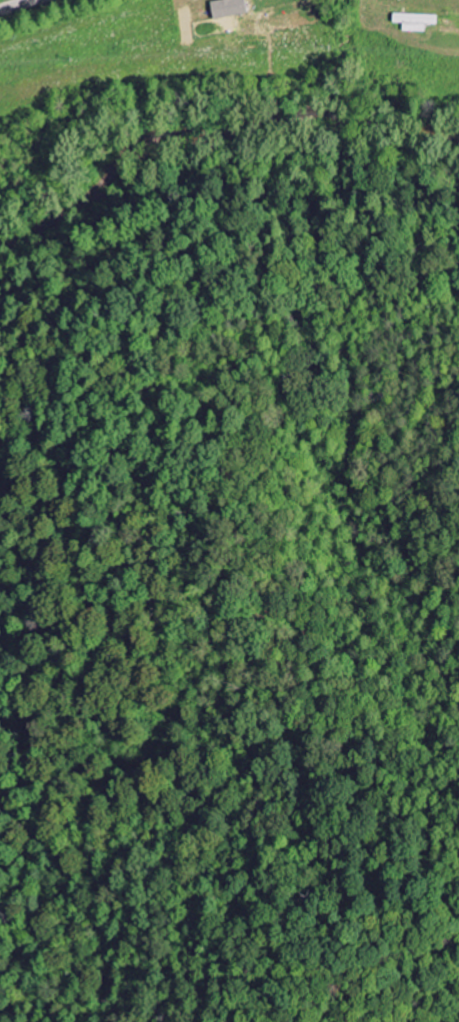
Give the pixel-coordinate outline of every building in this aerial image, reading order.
[(216,18),(250,14),(248,0),(215,0),(214,0),(216,18)] [(429,31),(429,24),(440,24),(440,14),(397,13),(397,22),(407,23),(406,31),(429,31)]
